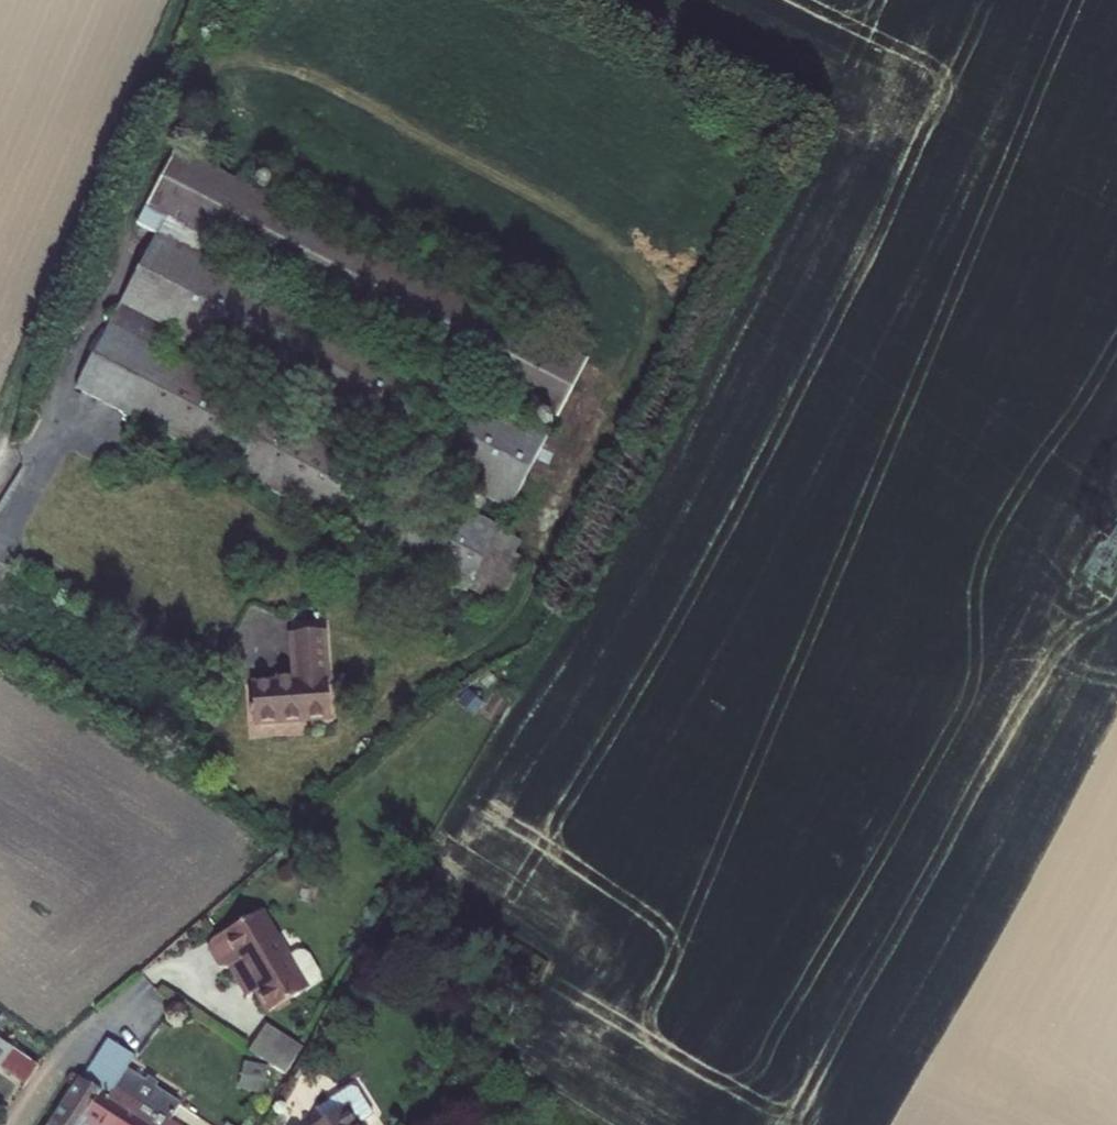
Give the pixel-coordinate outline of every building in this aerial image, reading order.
[(157,256),(98,377),(82,411),(484,606),(490,594),(517,607),(544,552),(165,368),(174,349),(521,517),(556,445),(210,277),(217,262),(562,428),(591,369),(176,168),(138,246),(157,256)] [(272,689),(247,690),(249,732),(328,727),(323,637),(290,639),(293,683),(272,684),(272,689)] [(284,964),(259,918),(208,946),(203,956),(213,974),(224,975),(234,992),(245,986),(263,1019),(312,991),(316,987),(316,980),(305,963),(300,960),(294,960),(284,964)] [(248,1057),(273,1073),(290,1046),(265,1030),(248,1057)] [(102,1043),(95,1056),(119,1071),(126,1059),(102,1043)] [(273,1073),(284,1080),(289,1072),(301,1053),(290,1046),(273,1073)] [(22,1090),(34,1072),(0,1048),(0,1075),(22,1090)] [(95,1056),(78,1080),(74,1078),(43,1124),(84,1124),(86,1122),(119,1071),(95,1056)] [(86,1122),(91,1124),(167,1124),(169,1121),(177,1108),(119,1071),(86,1122)] [(317,1124),(348,1124),(339,1111),(317,1124)]
